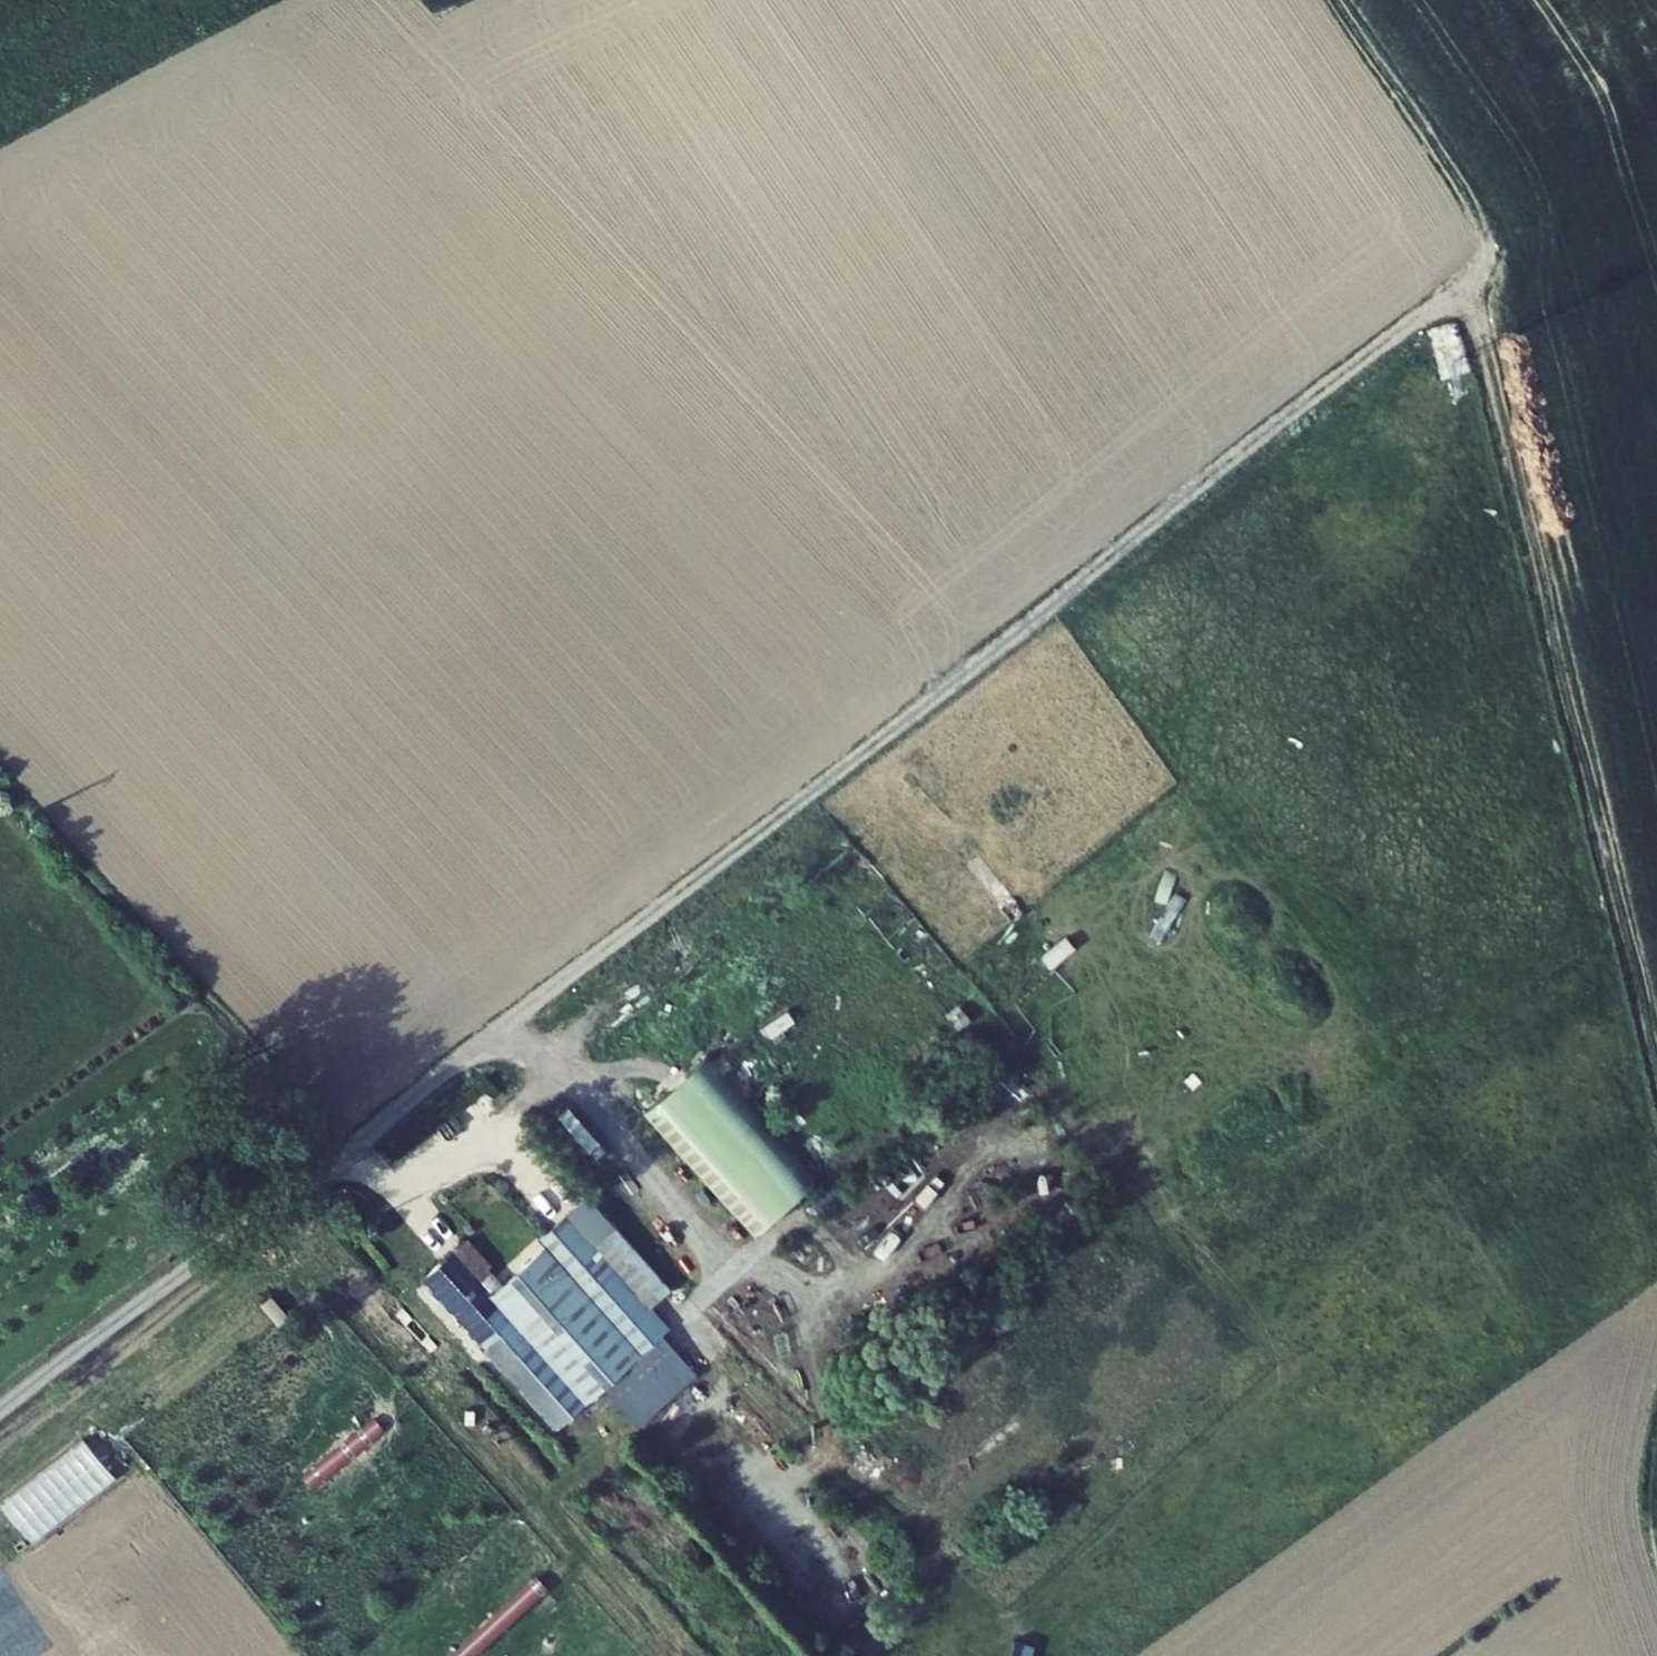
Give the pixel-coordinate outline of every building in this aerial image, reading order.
[(698,1052),(635,1106),(739,1228),(801,1174),(698,1052)] [(446,1242),(419,1265),(550,1419),(656,1328),(634,1302),(670,1271),(588,1176),(529,1226),(540,1240),(484,1288),(446,1242)] [(0,1500),(0,1501),(31,1541),(123,1471),(91,1430),(0,1500)] [(472,1632),(483,1644),(541,1591),(530,1579),(472,1632)] [(1033,1641),(1014,1636),(1009,1655),(1030,1655),(1033,1641)]
